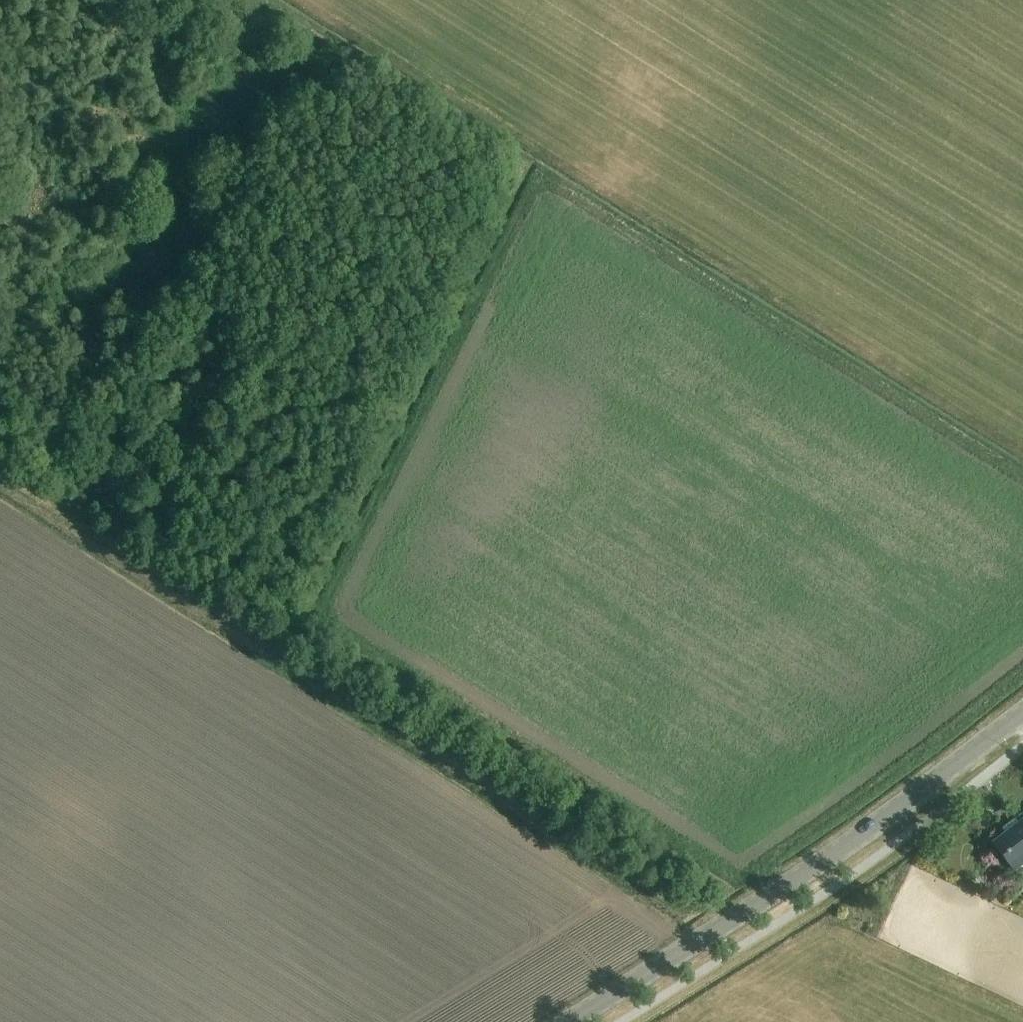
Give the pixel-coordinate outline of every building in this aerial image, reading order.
[(994,843),(1015,870),(1022,863),(1022,820),(994,843)]
